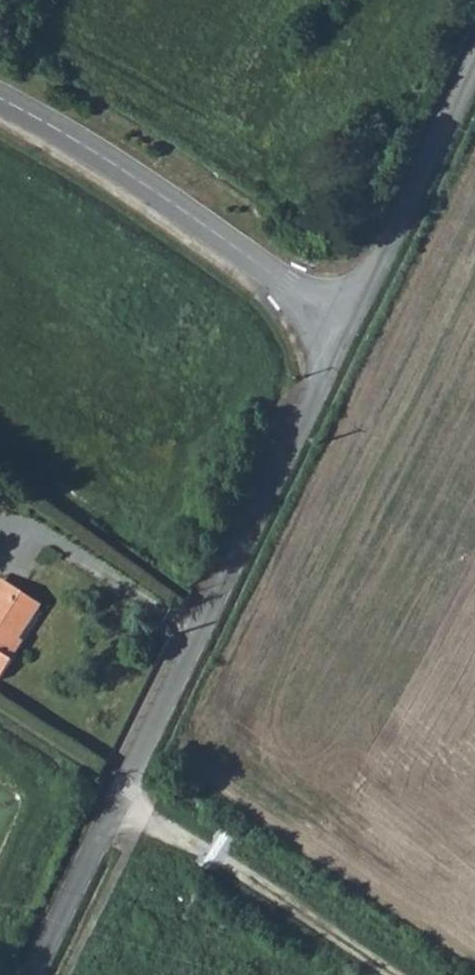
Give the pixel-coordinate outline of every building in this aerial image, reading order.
[(14,601),(20,591),(0,578),(0,592),(14,601)] [(0,592),(0,679),(12,660),(5,656),(17,638),(19,640),(42,605),(20,591),(14,601),(0,592)]
